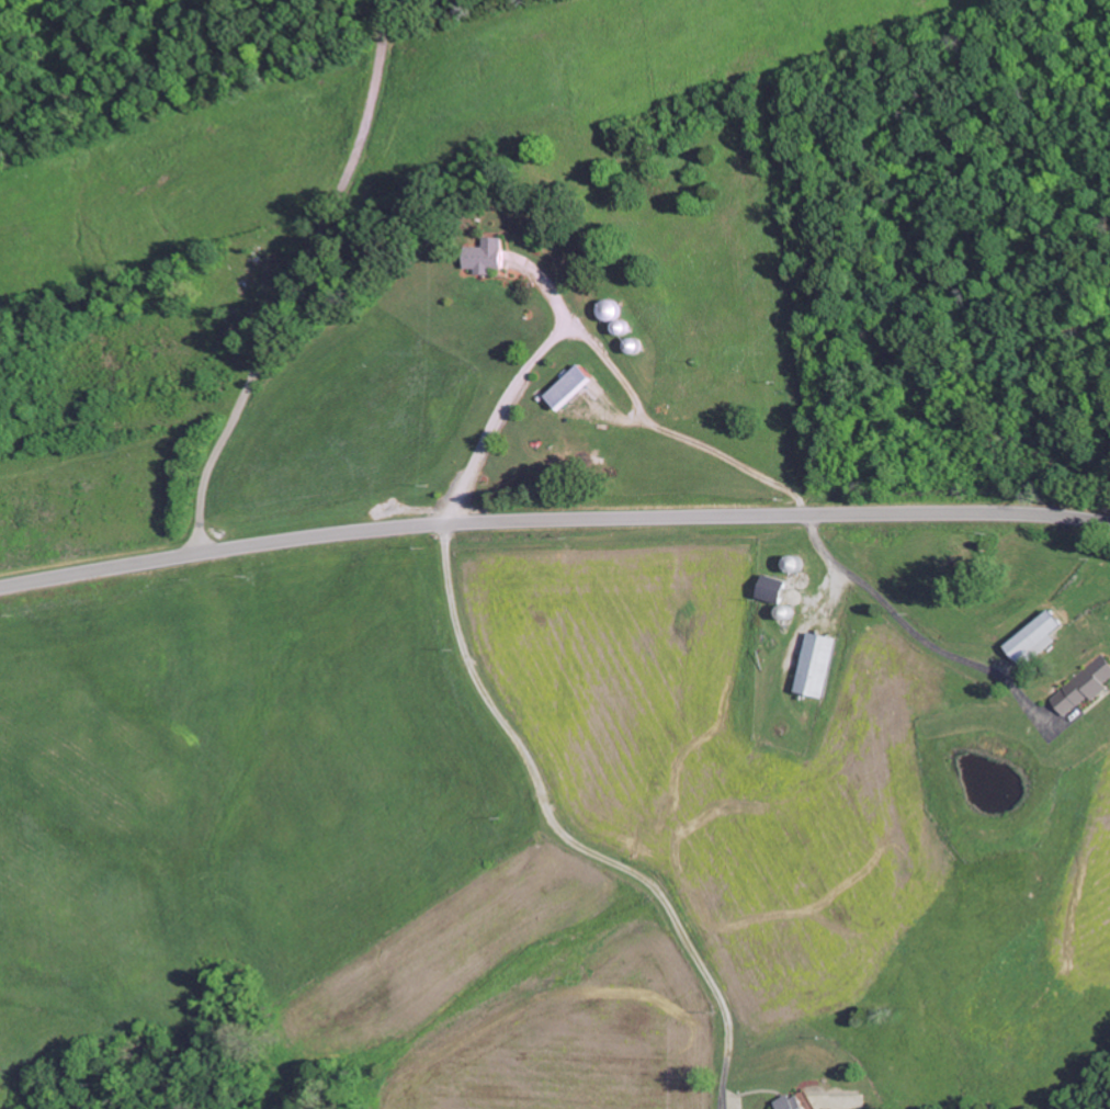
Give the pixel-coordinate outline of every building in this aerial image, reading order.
[(500,238),(480,238),(479,247),(461,247),(460,269),(473,270),(473,274),(499,274),(500,238)] [(589,381),(574,365),(540,397),(555,412),(589,381)] [(786,580),(759,573),(753,597),(779,604),(786,580)] [(1054,641),(1048,633),(1059,625),(1047,609),(1001,644),(1019,668),(1054,641)] [(833,637),(804,631),(791,692),(820,698),(833,637)] [(1107,687),(1103,682),(1109,678),(1109,664),(1106,657),(1047,696),(1061,717),(1107,687)] [(793,1091),(772,1104),(775,1108),(803,1108),(793,1091)]
